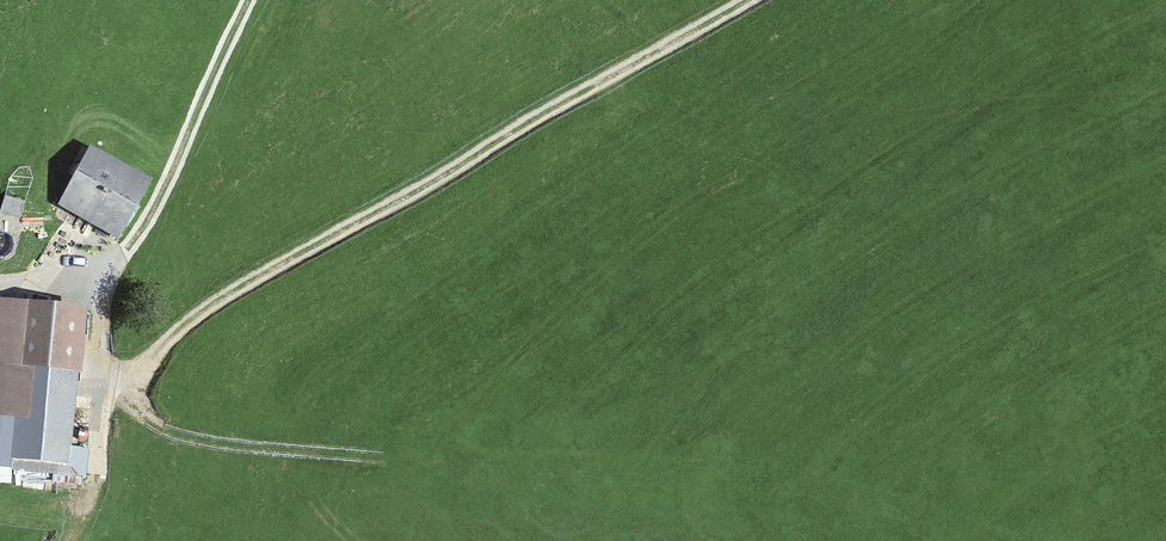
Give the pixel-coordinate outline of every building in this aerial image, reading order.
[(153,181),(91,149),(59,210),(121,242),(153,181)] [(0,307),(0,419),(17,421),(13,465),(68,471),(85,316),(0,307)]
